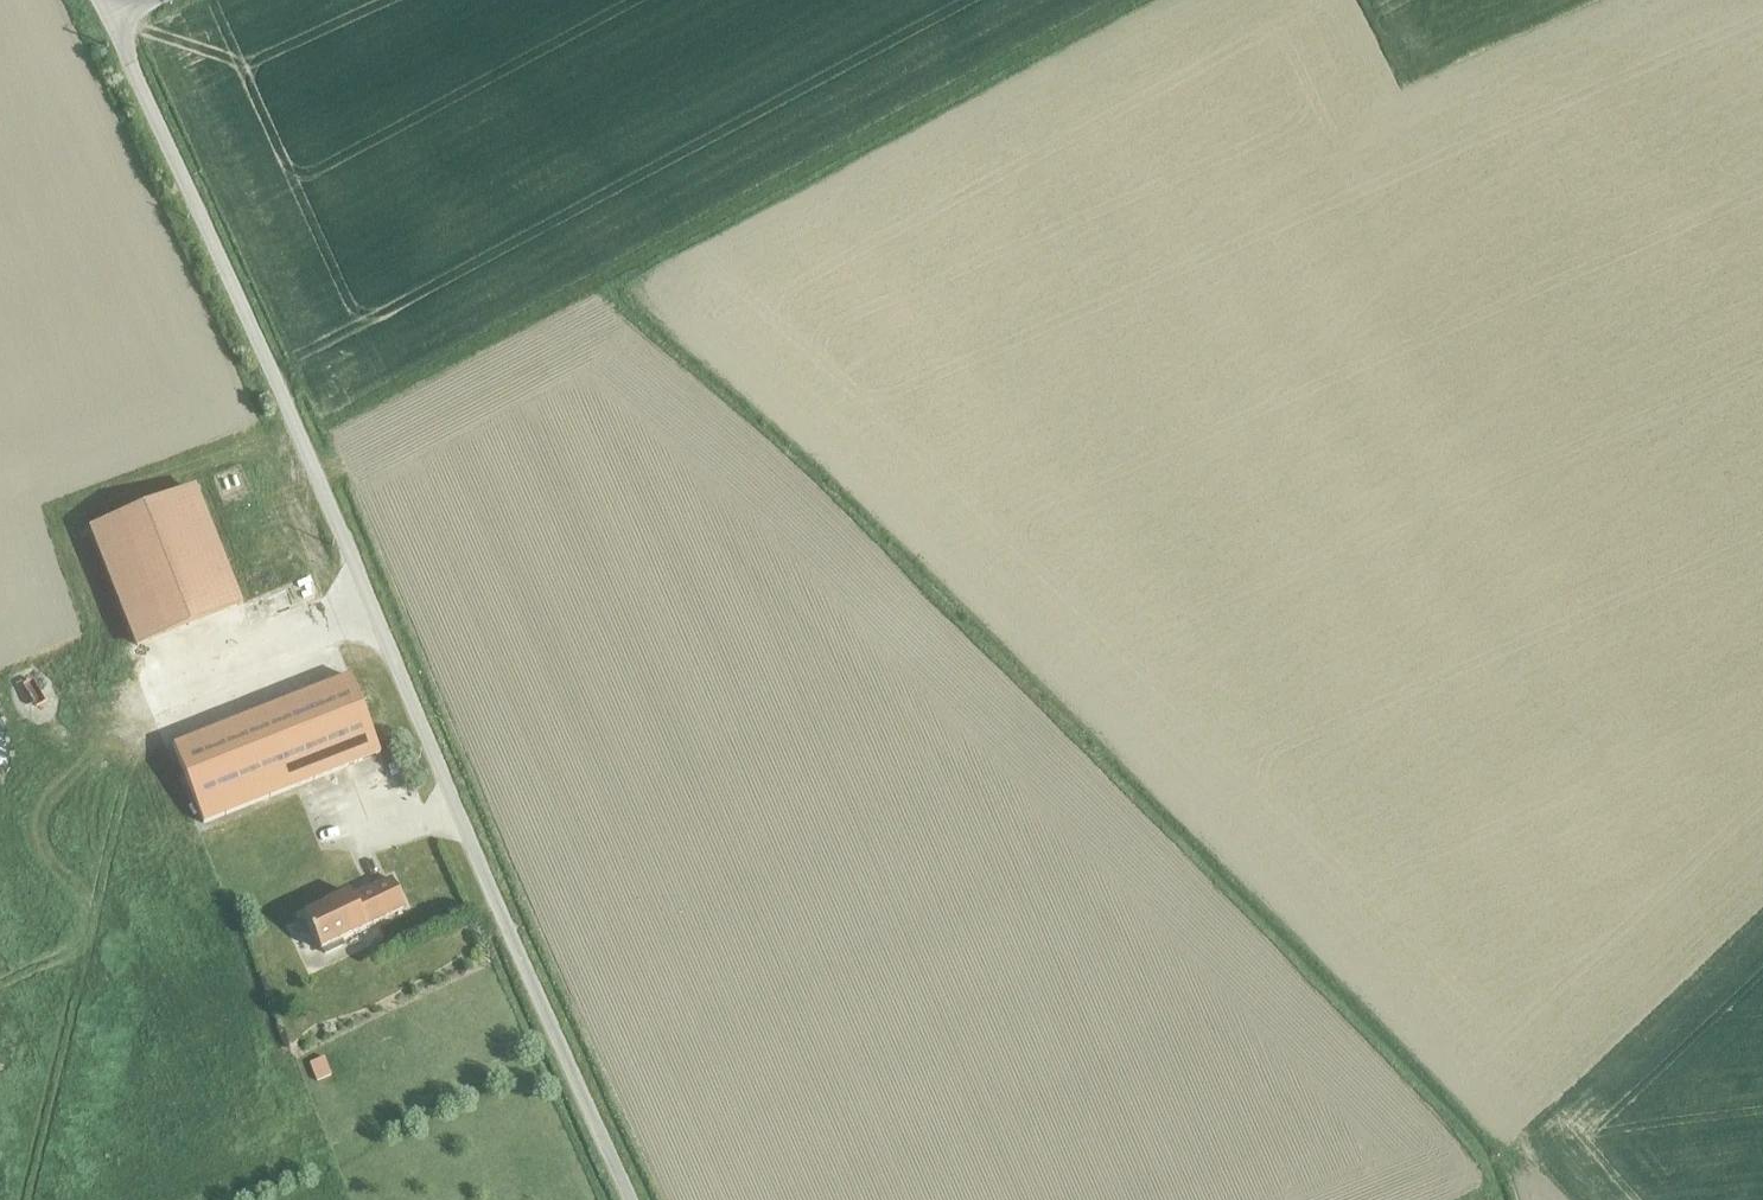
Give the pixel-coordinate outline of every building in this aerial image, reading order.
[(135,646),(240,604),(196,491),(90,534),(135,646)] [(350,677),(174,747),(205,824),(381,754),(350,677)] [(406,908),(392,879),(351,899),(349,893),(304,915),(320,950),(406,908)]
